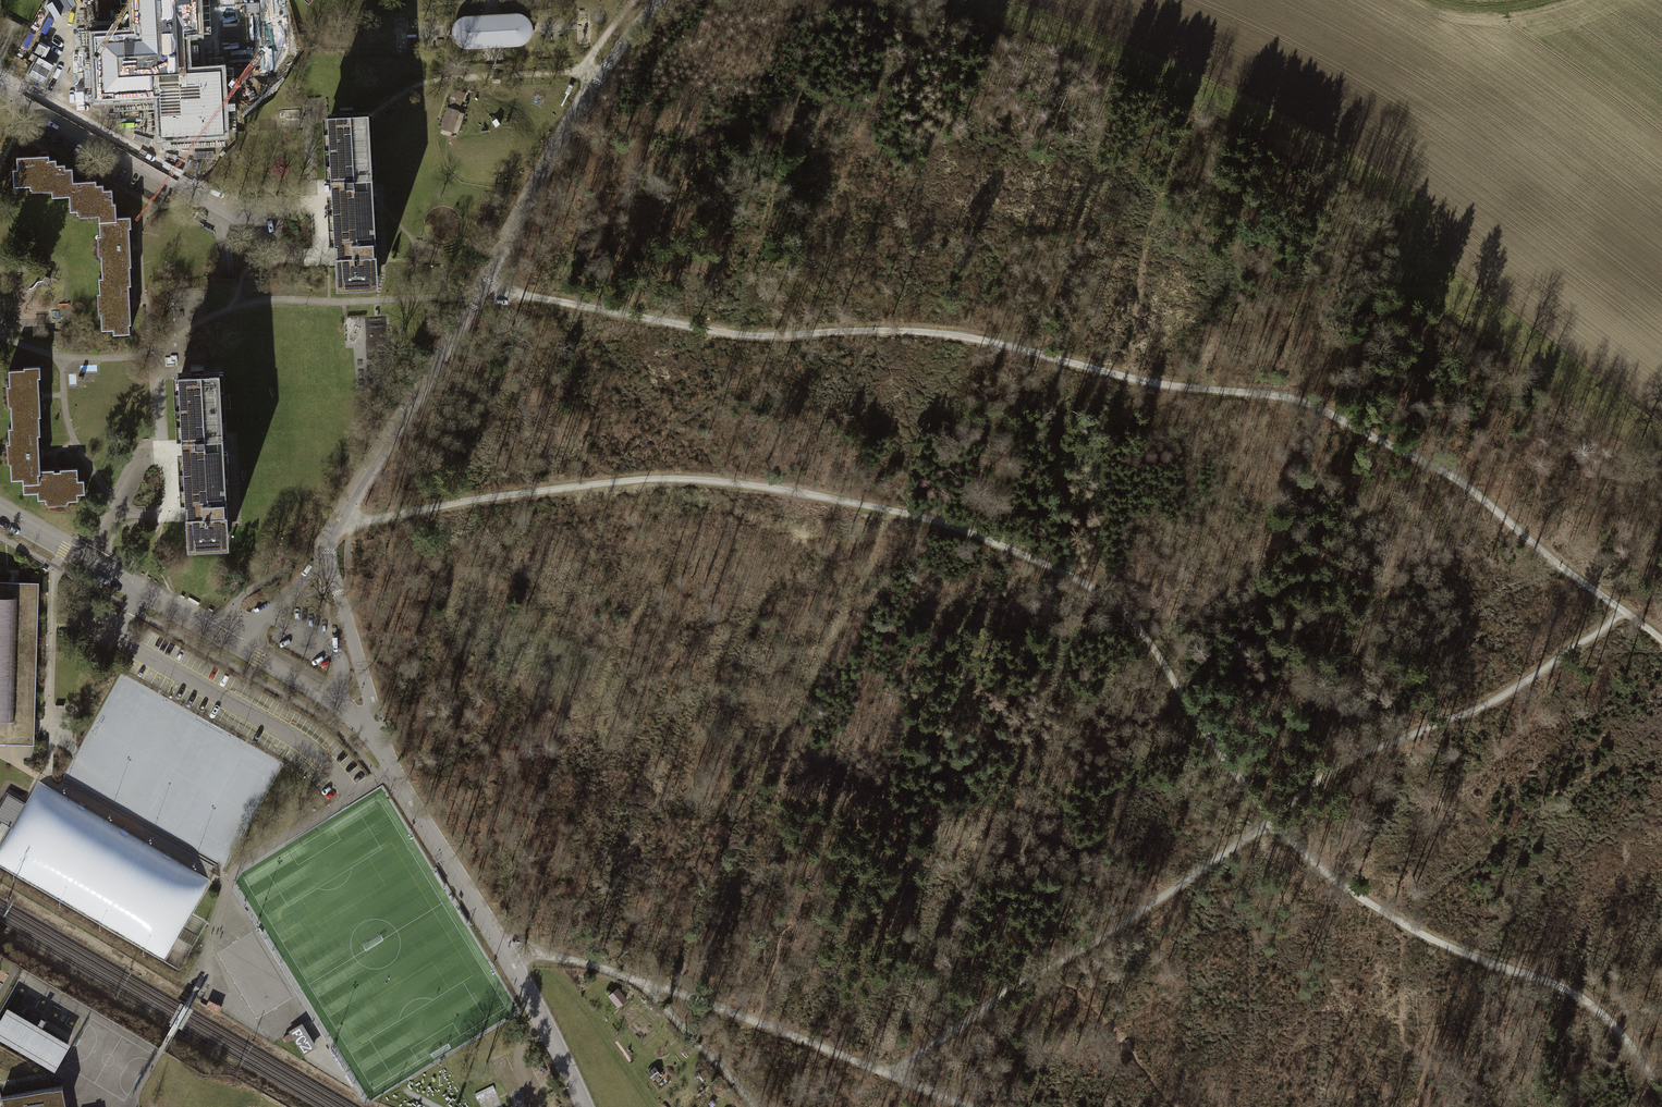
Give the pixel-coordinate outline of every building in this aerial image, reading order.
[(140,37),(97,40),(100,98),(161,94),(163,136),(224,133),(220,73),(186,75),(184,31),(197,31),(195,0),(138,0),(140,37)] [(457,23),(455,26),(454,29),(454,32),(454,36),(455,38),(456,41),(458,42),(459,44),(461,45),(463,46),(464,46),(467,47),(493,45),(517,44),(520,44),(523,42),(525,41),(527,39),(528,38),(530,34),(530,33),(530,32),(530,29),(530,27),(529,25),(528,22),(526,19),(525,18),(523,17),(522,17),(520,16),(519,15),(517,15),(465,18),(462,19),(459,21),(457,23)] [(448,108),(441,128),(451,132),(458,111),(448,108)] [(368,114),(327,116),(327,120),(336,287),(377,285),(375,253),(373,253),(372,241),(374,241),(368,117),(368,114)] [(52,197),(61,196),(61,181),(73,180),(72,168),(64,169),(64,164),(56,164),(55,159),(49,159),(48,150),(44,151),(38,151),(39,156),(16,157),(16,168),(12,169),(13,186),(28,186),(29,190),(31,190),(31,187),(52,186),(52,197)] [(98,212),(98,221),(114,220),(114,217),(116,217),(115,202),(112,202),(111,189),(103,189),(102,184),(95,185),(95,175),(91,176),(86,176),(86,180),(73,180),(61,181),(61,196),(68,196),(69,211),(76,211),(76,214),(79,214),(79,213),(98,212)] [(100,255),(101,271),(114,271),(114,275),(130,275),(129,266),(130,266),(129,250),(134,250),(134,247),(133,242),(129,242),(128,228),(131,228),(130,216),(116,217),(114,217),(114,220),(98,221),(99,236),(101,236),(102,255),(100,255)] [(130,285),(130,275),(114,275),(114,271),(101,271),(101,277),(98,277),(99,294),(100,294),(101,313),(100,313),(101,330),(112,329),(112,334),(129,333),(128,324),(130,324),(129,308),(134,308),(134,304),(133,299),(129,299),(128,285),(130,285)] [(10,406),(10,421),(24,420),(24,425),(39,424),(39,416),(40,416),(39,400),(43,400),(43,396),(42,390),(39,390),(38,378),(40,378),(39,366),(22,366),(22,369),(8,369),(8,386),(10,386),(11,406),(10,406)] [(219,370),(177,373),(184,500),(187,500),(187,511),(184,512),(186,544),(227,542),(226,510),(223,510),(222,498),(226,498),(219,370)] [(39,435),(39,424),(24,425),(24,420),(10,421),(10,426),(7,427),(8,444),(11,444),(11,462),(9,462),(10,479),(22,479),(22,483),(37,483),(37,473),(39,473),(39,470),(38,457),(43,456),(42,454),(42,453),(42,449),(38,449),(37,435),(39,435)] [(52,470),(39,470),(39,473),(37,473),(37,483),(22,483),(23,493),(37,492),(37,500),(43,499),(43,503),(47,503),(47,501),(65,500),(65,502),(68,502),(68,501),(77,500),(77,494),(84,493),(84,479),(77,479),(77,468),(60,469),(59,467),(57,467),(56,467),(52,467),(52,470)] [(26,738),(26,730),(23,730),(23,719),(32,719),(36,582),(0,581),(0,737),(26,738)] [(609,994),(619,1006),(629,998),(619,986),(609,994)] [(207,1000),(204,1006),(217,1013),(220,1007),(207,1000)] [(6,1009),(0,1020),(0,1034),(55,1066),(67,1046),(6,1009)] [(301,1052),(314,1043),(300,1021),(287,1030),(301,1052)] [(62,1085),(1,1096),(3,1106),(66,1106),(62,1085)]
